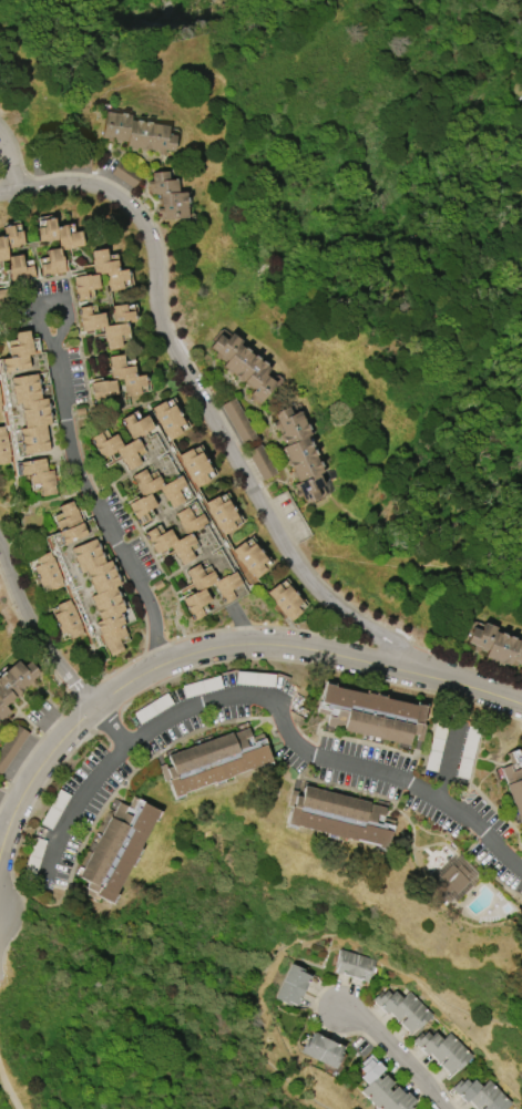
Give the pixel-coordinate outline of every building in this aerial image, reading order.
[(104,112),(119,113),(124,113),(124,114),(130,115),(130,120),(134,121),(134,120),(141,121),(140,122),(143,122),(143,121),(150,122),(150,123),(167,125),(166,134),(175,135),(173,151),(164,150),(164,154),(157,154),(157,151),(146,150),(145,151),(140,151),(140,148),(135,147),(135,150),(131,148),(131,147),(124,146),(125,141),(112,138),(111,142),(106,141),(106,138),(100,137),(104,112)] [(186,218),(161,219),(160,214),(157,214),(156,208),(162,208),(162,206),(160,207),(158,194),(151,194),(150,187),(147,187),(146,181),(152,181),(152,172),(166,171),(167,181),(175,179),(176,192),(184,192),(185,197),(186,197),(186,204),(185,204),(186,218)] [(37,228),(45,226),(43,219),(54,218),(55,226),(66,225),(68,233),(81,230),(83,245),(74,247),(74,248),(60,250),(61,256),(62,256),(65,271),(41,276),(39,265),(48,263),(45,250),(59,248),(58,239),(45,242),(45,240),(40,242),(37,228)] [(8,259),(0,261),(0,236),(3,236),(2,227),(13,225),(14,232),(22,230),(24,244),(19,245),(19,246),(7,248),(8,257),(21,254),(23,267),(32,265),(34,278),(11,281),(8,266),(9,266),(8,259)] [(76,301),(72,277),(88,275),(88,276),(94,275),(91,259),(92,259),(91,251),(105,248),(108,261),(116,259),(119,270),(126,269),(129,279),(122,280),(123,288),(109,291),(109,285),(108,285),(105,274),(96,275),(99,288),(86,290),(88,299),(76,301)] [(6,289),(0,290),(0,306),(8,305),(6,289)] [(78,308),(89,306),(91,315),(103,312),(105,326),(113,325),(111,312),(112,312),(111,306),(125,304),(126,311),(133,310),(135,321),(126,322),(129,333),(120,335),(122,348),(108,350),(106,341),(105,341),(103,327),(96,328),(98,329),(81,331),(78,308)] [(0,359),(9,358),(7,347),(16,346),(13,332),(28,330),(29,339),(30,339),(33,353),(27,355),(29,368),(2,372),(0,359)] [(242,341),(238,345),(269,369),(265,374),(275,382),(259,401),(249,393),(253,389),(242,381),(240,382),(236,378),(237,377),(232,372),(231,374),(226,370),(227,369),(223,366),(225,362),(219,358),(217,360),(213,356),(215,351),(209,347),(218,335),(225,339),(231,332),(242,341)] [(109,357),(123,355),(125,367),(134,366),(135,376),(144,374),(146,386),(140,387),(141,394),(126,397),(125,390),(124,390),(123,379),(114,380),(117,393),(104,396),(105,402),(94,403),(90,382),(105,380),(106,381),(112,380),(109,366),(110,366),(109,357)] [(23,454),(22,449),(21,449),(20,443),(21,443),(21,440),(19,440),(18,434),(20,434),(19,429),(24,428),(20,402),(14,403),(10,378),(35,373),(37,379),(38,379),(39,384),(38,384),(38,388),(39,388),(40,393),(39,393),(40,399),(45,398),(47,403),(48,403),(49,409),(48,409),(48,412),(49,412),(50,418),(49,419),(50,423),(44,424),(49,450),(23,454)] [(223,403),(239,446),(254,440),(237,397),(223,403)] [(170,440),(166,434),(165,435),(153,413),(154,412),(151,408),(163,401),(167,408),(173,404),(184,423),(177,427),(182,433),(170,440)] [(305,503),(301,496),(297,497),(294,492),(297,491),(294,484),(298,483),(296,478),(294,479),(291,473),(293,472),(290,466),(288,466),(286,461),(287,460),(282,448),(286,445),(284,440),(282,441),(278,435),(280,434),(277,427),(275,428),(273,422),(277,420),(274,413),(288,407),(291,414),(298,411),(309,434),(305,437),(321,472),(317,474),(323,485),(316,489),(319,496),(305,503)] [(141,463),(129,470),(124,463),(123,463),(115,451),(102,460),(90,439),(100,432),(104,440),(115,434),(122,445),(132,440),(120,420),(130,413),(134,421),(145,414),(153,428),(145,432),(145,433),(136,438),(142,448),(134,452),(141,463)] [(10,462),(0,464),(0,426),(3,425),(4,432),(6,431),(10,456),(9,456),(10,462)] [(263,481),(276,473),(260,445),(246,452),(263,481)] [(196,487),(194,482),(193,483),(180,461),(181,461),(178,455),(191,449),(194,455),(199,452),(211,471),(205,474),(208,481),(196,487)] [(19,462),(44,458),(47,471),(52,470),(55,485),(54,485),(55,493),(41,496),(39,483),(30,484),(28,474),(21,475),(20,470),(19,470),(18,465),(19,465),(19,462)] [(184,501),(172,507),(167,500),(166,501),(158,487),(149,493),(156,505),(145,512),(150,520),(139,525),(127,504),(142,496),(136,487),(137,487),(131,476),(144,469),(150,480),(157,475),(163,485),(180,475),(185,485),(177,490),(184,501)] [(223,535),(221,530),(219,531),(207,509),(205,503),(217,496),(221,503),(226,500),(237,518),(232,522),(235,528),(223,535)] [(70,501),(73,509),(74,509),(86,534),(62,545),(57,532),(58,532),(54,522),(62,518),(58,506),(70,501)] [(187,506),(194,517),(202,513),(207,523),(191,533),(196,542),(188,546),(194,557),(182,565),(177,557),(176,558),(170,546),(156,554),(143,533),(153,527),(158,535),(168,528),(176,541),(186,535),(178,522),(180,521),(175,514),(187,506)] [(119,584),(113,587),(124,610),(119,613),(123,624),(121,625),(125,635),(117,638),(123,650),(110,656),(105,648),(94,623),(100,619),(90,596),(95,594),(85,571),(80,573),(70,548),(93,538),(104,563),(109,561),(119,584)] [(256,578),(252,574),(250,575),(235,556),(236,555),(232,551),(243,542),(248,547),(253,543),(267,559),(262,564),(266,569),(256,578)] [(51,591),(48,584),(41,586),(33,567),(39,564),(35,557),(49,552),(51,557),(52,556),(62,579),(61,581),(63,585),(51,591)] [(235,597),(225,604),(213,583),(203,588),(209,600),(198,607),(203,615),(193,620),(181,599),(195,592),(188,579),(190,578),(185,571),(197,564),(204,575),(212,571),(217,579),(226,575),(227,576),(235,572),(242,584),(231,591),(235,597)] [(301,612),(290,620),(286,616),(286,617),(269,597),(270,596),(267,593),(277,584),(283,589),(287,585),(301,602),(296,606),(301,612)] [(69,599),(71,605),(72,604),(82,627),(81,628),(83,634),(71,639),(68,631),(61,634),(53,615),(59,612),(57,605),(69,599)] [(519,636),(521,637),(521,666),(516,664),(515,666),(509,664),(509,666),(484,656),(485,651),(480,649),(479,653),(472,650),(474,645),(467,643),(472,627),(480,630),(483,623),(495,627),(493,631),(518,640),(519,636)] [(9,711),(0,719),(0,674),(17,660),(22,667),(29,661),(39,674),(22,687),(23,689),(3,706),(9,711)] [(325,684),(335,686),(334,687),(365,694),(365,692),(385,697),(385,699),(414,706),(414,704),(426,706),(421,723),(424,725),(421,741),(414,740),(416,736),(410,733),(408,746),(341,730),(342,729),(326,725),(328,716),(317,712),(318,708),(325,709),(327,704),(320,701),(325,684)] [(468,779),(480,727),(468,724),(456,776),(468,779)] [(1,776),(29,733),(17,725),(0,751),(0,775),(1,776)] [(270,762),(262,766),(260,764),(231,776),(231,777),(213,782),(213,781),(183,792),(183,793),(173,798),(167,780),(164,781),(158,766),(164,763),(165,768),(171,766),(166,756),(231,732),(231,733),(247,728),(250,737),(262,733),(263,738),(256,741),(258,746),(264,743),(270,762)] [(515,750),(521,748),(521,827),(505,784),(506,784),(500,768),(510,764),(505,753),(510,751),(513,759),(518,757),(515,750)] [(386,850),(377,848),(377,846),(346,839),(327,834),(327,833),(297,825),(296,826),(286,823),(290,807),(287,805),(290,790),(297,791),(296,795),(300,797),(304,785),(369,802),(369,803),(386,808),(383,818),(395,820),(393,825),(386,823),(385,830),(391,831),(386,850)] [(158,811),(154,820),(153,820),(139,848),(140,849),(131,865),(130,865),(114,893),(116,894),(111,904),(94,895),(93,897),(79,890),(81,884),(85,886),(88,882),(78,877),(109,817),(110,818),(119,802),(127,807),(132,797),(137,799),(134,805),(139,808),(142,802),(158,811)] [(468,882),(456,894),(451,890),(447,893),(438,884),(442,881),(438,876),(451,864),(456,869),(459,864),(468,873),(463,877),(468,882)] [(376,961),(370,977),(368,977),(366,983),(360,980),(360,979),(341,974),(341,975),(335,973),(336,968),(334,967),(339,949),(376,961)] [(274,998),(290,964),(307,972),(306,974),(310,976),(307,983),(307,982),(298,999),(299,1000),(296,1006),(291,1004),(290,1006),(274,998)] [(402,998),(388,1012),(386,1014),(372,999),(381,992),(382,993),(386,989),(390,995),(395,990),(402,998)] [(388,1012),(402,998),(409,992),(420,1004),(405,1018),(403,1017),(398,1021),(388,1012)] [(420,1004),(431,1015),(416,1029),(414,1028),(409,1034),(399,1023),(405,1018),(420,1004)] [(335,1069),(300,1052),(307,1039),(309,1040),(314,1031),(319,1035),(318,1036),(338,1045),(338,1044),(342,1046),(339,1055),(341,1056),(335,1069)] [(442,1039),(428,1052),(426,1055),(411,1040),(420,1033),(422,1035),(427,1031),(430,1036),(434,1031),(442,1039)] [(428,1052),(442,1039),(449,1033),(460,1045),(444,1059),(443,1057),(438,1062),(428,1052)] [(460,1045),(471,1056),(457,1071),(454,1069),(449,1075),(439,1065),(444,1059),(460,1045)] [(367,1085),(360,1077),(364,1074),(359,1068),(364,1065),(361,1062),(370,1055),(378,1062),(383,1069),(376,1077),(367,1085)] [(392,1084),(387,1088),(371,1103),(360,1091),(367,1085),(376,1077),(379,1079),(383,1075),(392,1084)] [(481,1087),(468,1100),(464,1102),(451,1088),(460,1080),(462,1082),(465,1079),(470,1084),(473,1079),(481,1087)] [(482,1105),(478,1108),(476,1108),(468,1100),(481,1087),(489,1080),(500,1092),(484,1107),(482,1105)] [(403,1095),(389,1108),(377,1108),(371,1103),(387,1088),(390,1091),(396,1086),(403,1095)] [(409,1106),(412,1108),(389,1108),(403,1095),(407,1092),(414,1101),(409,1106)] [(511,1103),(505,1108),(482,1108),(484,1107),(500,1092),(511,1103)]
